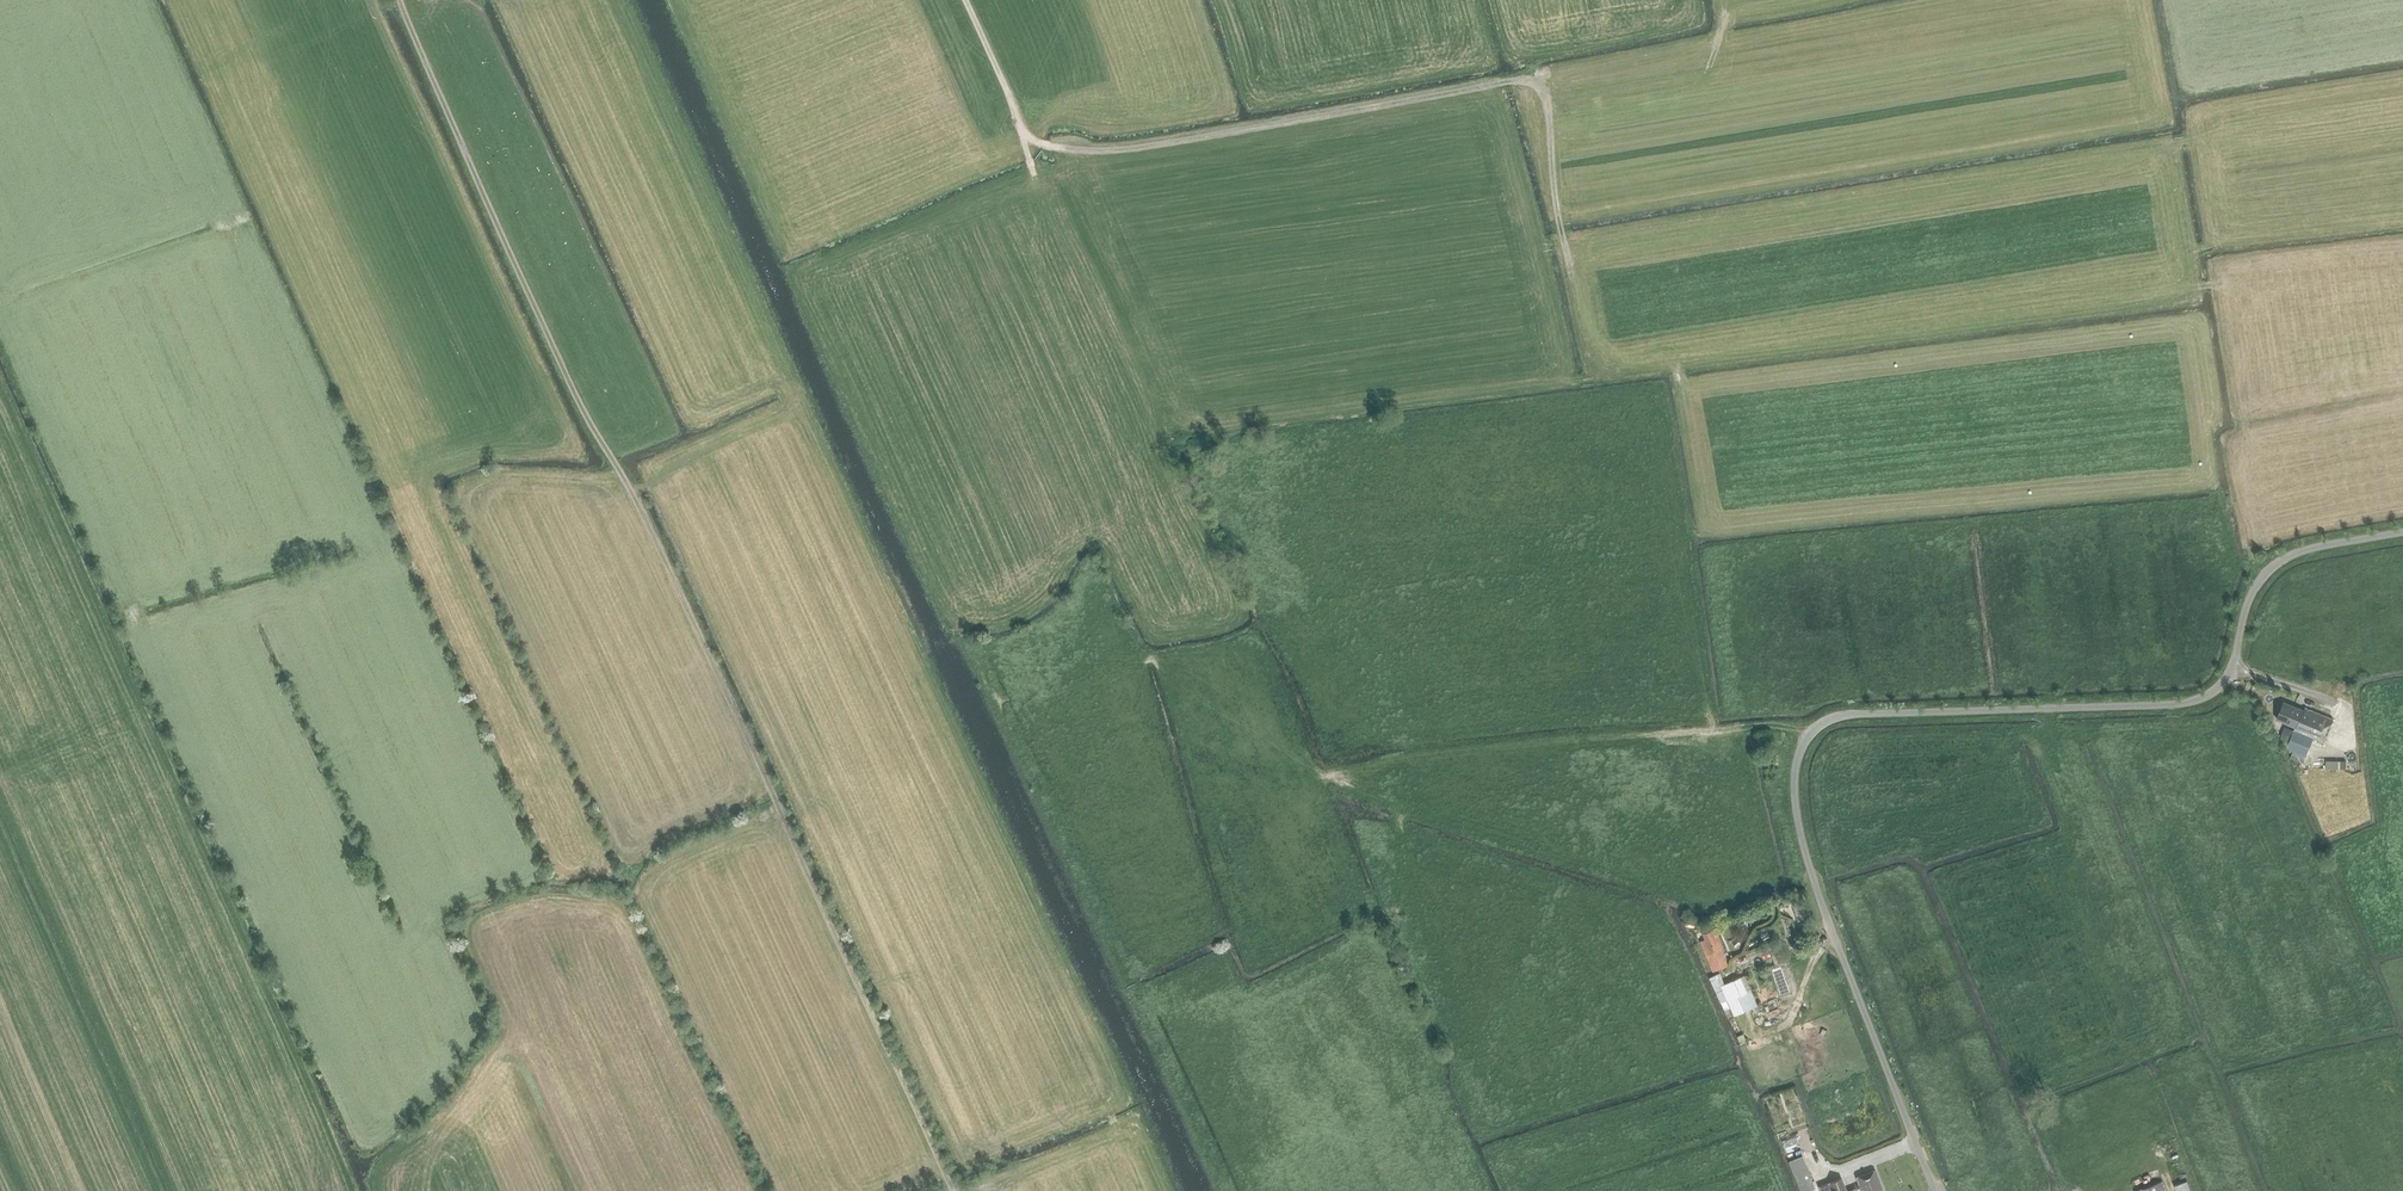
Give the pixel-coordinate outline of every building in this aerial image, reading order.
[(2293,731),(2324,743),(2333,720),(2304,708),(2303,711),(2284,702),(2276,720),(2295,727),(2293,731)] [(2289,758),(2302,764),(2313,739),(2293,731),(2286,748),(2292,750),(2289,758)] [(1803,916),(1798,899),(1791,901),(1796,918),(1803,916)] [(1701,932),(1703,939),(1699,940),(1707,958),(1712,970),(1726,964),(1721,950),(1723,949),(1714,927),(1701,932)] [(1724,983),(1719,973),(1709,977),(1720,1002),(1727,999),(1733,1015),(1757,1006),(1744,975),(1724,983)] [(1802,1155),(1788,1161),(1800,1190),(1812,1190),(1811,1189),(1815,1188),(1802,1155)] [(1849,1190),(1885,1190),(1877,1170),(1858,1177),(1861,1186),(1849,1190)] [(1842,1177),(1820,1186),(1822,1190),(1847,1190),(1842,1177)] [(2187,1181),(2175,1185),(2176,1190),(2190,1190),(2187,1181)] [(2162,1182),(2135,1190),(2165,1190),(2162,1182)]
